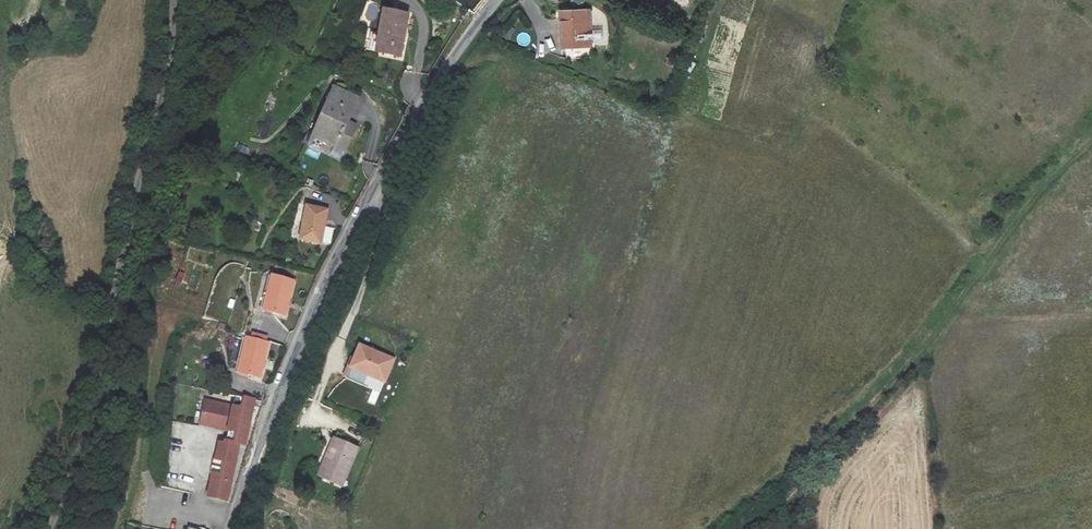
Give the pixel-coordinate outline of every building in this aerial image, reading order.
[(589,9),(559,12),(561,47),(592,45),(589,9)] [(384,36),(380,55),(402,59),(410,17),(385,12),(380,35),(384,36)] [(344,133),(349,123),(360,100),(336,90),(312,139),(312,140),(343,155),(352,137),(344,133)] [(357,127),(349,123),(344,133),(352,137),(357,127)] [(245,156),(248,147),(238,144),(235,153),(245,156)] [(305,205),(300,240),(321,243),(327,209),(305,205)] [(271,274),(263,309),(284,314),(293,280),(271,274)] [(269,342),(247,336),(238,369),(259,375),(269,342)] [(360,344),(351,365),(385,380),(394,359),(360,344)] [(234,395),(232,404),(204,399),(199,424),(227,430),(225,442),(218,441),(207,496),(228,500),(239,445),(245,446),(255,399),(234,395)] [(358,447),(335,437),(319,475),(343,484),(358,447)]
